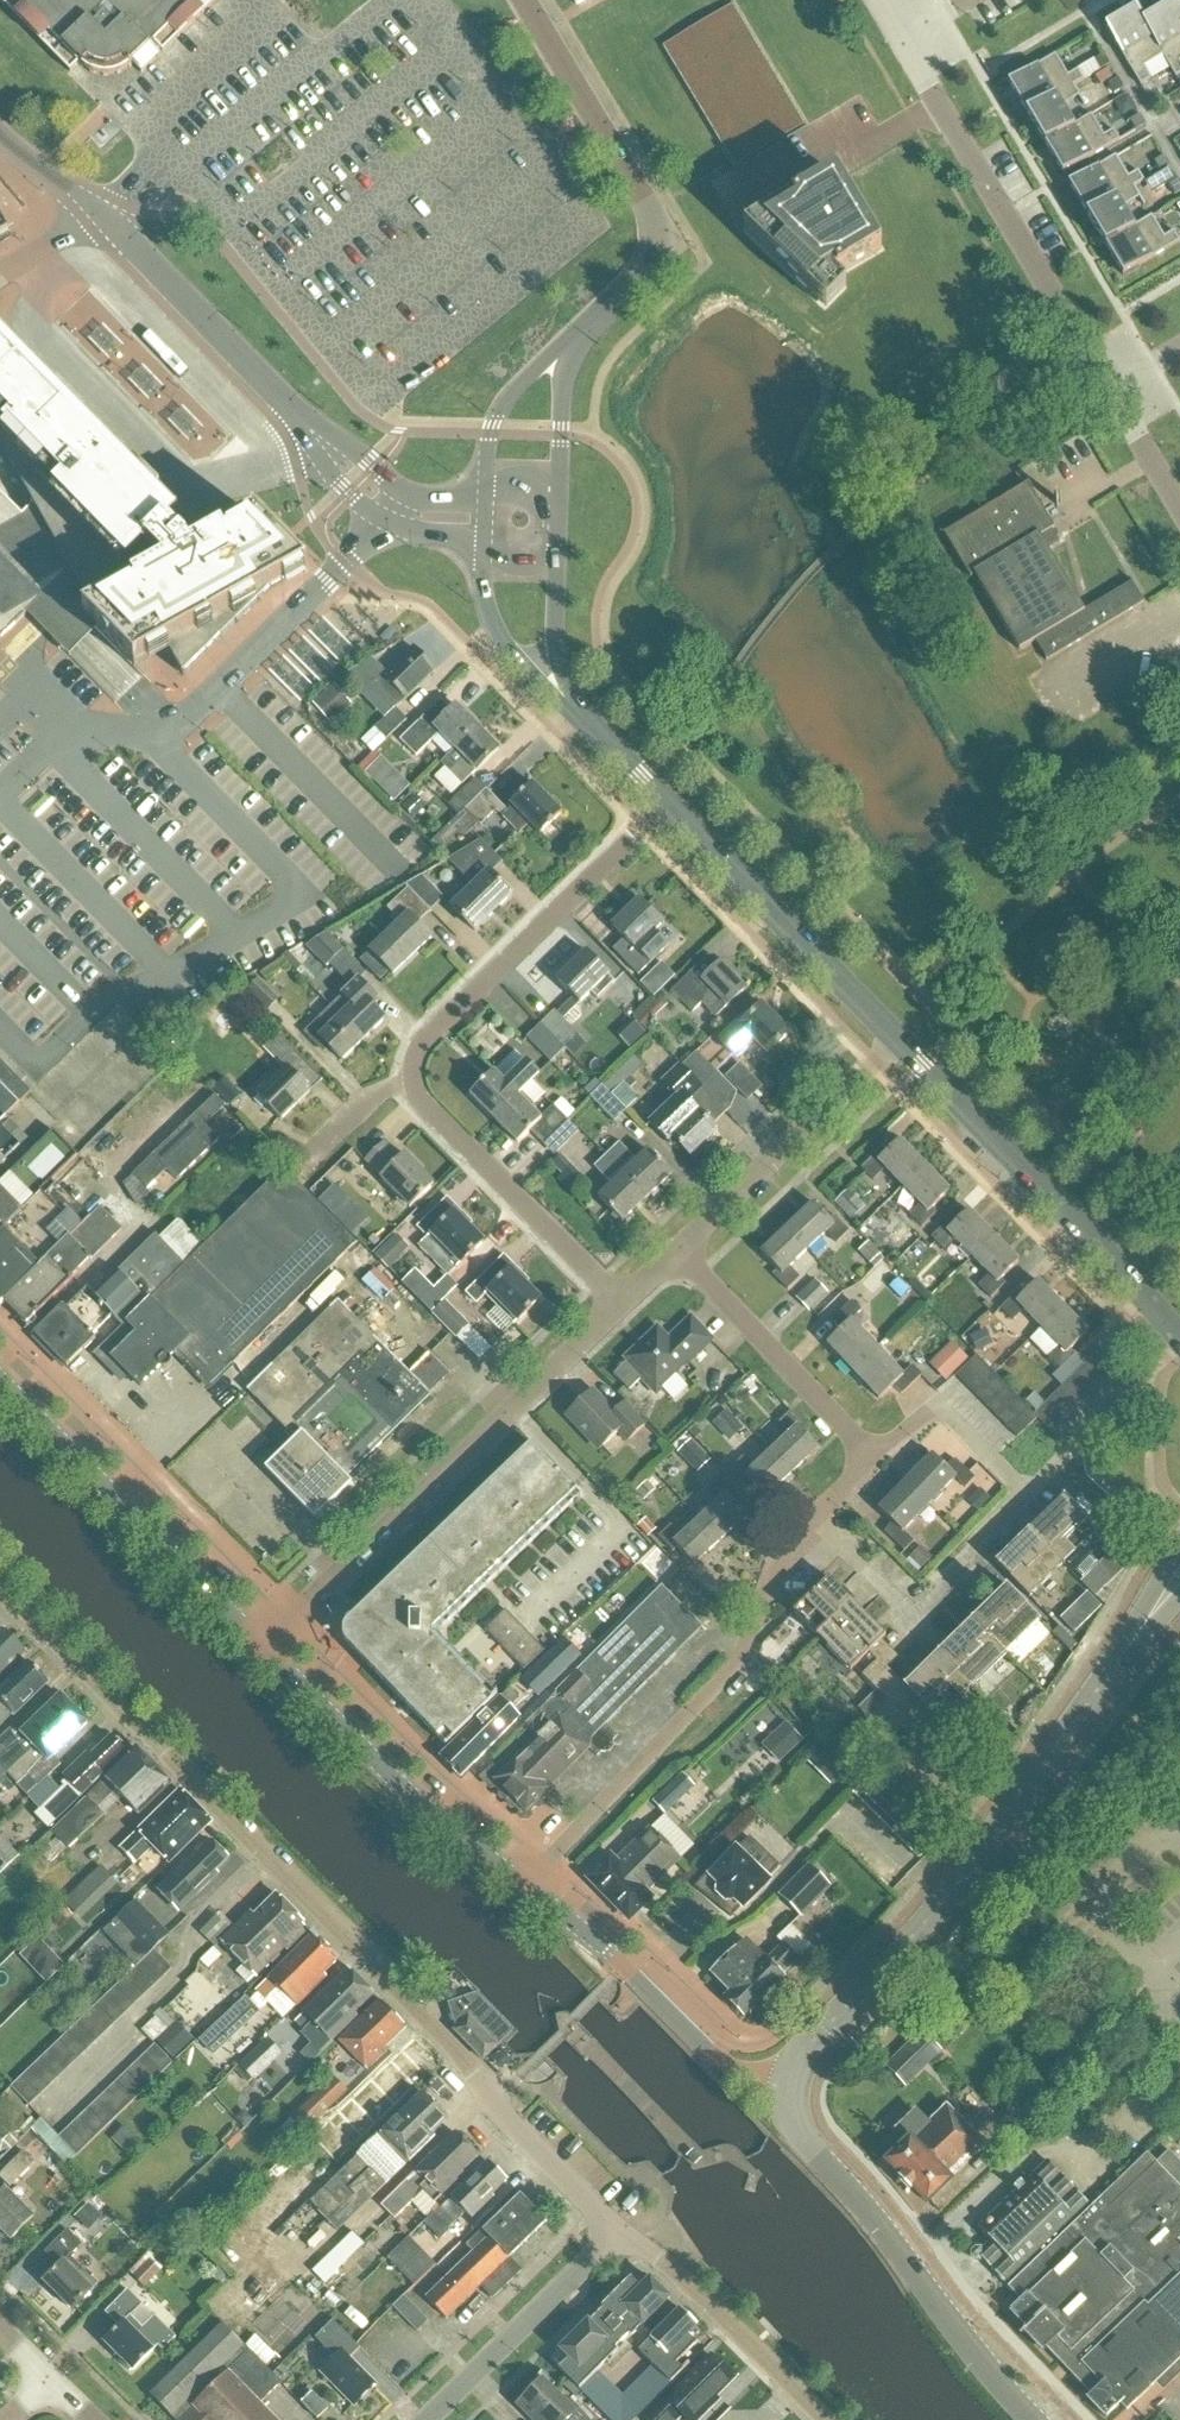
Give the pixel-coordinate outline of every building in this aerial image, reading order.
[(26,11),(17,20),(44,47),(53,38),(81,67),(86,72),(93,75),(101,78),(109,78),(116,78),(123,76),(130,72),(135,68),(175,29),(184,38),(212,11),(203,2),(205,0),(16,0),(26,11)] [(1172,4),(1144,21),(1143,22),(1164,57),(1163,58),(1176,79),(1179,77),(1179,17),(1172,4)] [(734,5),(658,42),(705,138),(734,124),(733,122),(743,117),(751,133),(767,125),(775,140),(795,130),(734,5)] [(1143,22),(1144,21),(1137,9),(1105,28),(1141,87),(1151,81),(1144,69),(1163,58),(1164,57),(1143,22)] [(1056,56),(1008,85),(1026,115),(1074,87),(1075,88),(1084,82),(1078,72),(1068,77),(1056,56)] [(1094,62),(1100,72),(1110,66),(1104,56),(1094,62)] [(1100,86),(1112,79),(1107,71),(1096,78),(1100,86)] [(1118,80),(1109,86),(1115,96),(1124,90),(1118,80)] [(1085,106),(1075,88),(1074,87),(1026,115),(1045,146),(1074,128),(1074,127),(1063,109),(1079,99),(1084,107),(1085,106)] [(1157,92),(1147,98),(1153,108),(1163,102),(1157,92)] [(1092,116),(1074,127),(1074,128),(1045,146),(1063,176),(1120,142),(1114,132),(1104,138),(1092,116)] [(1130,122),(1136,132),(1146,126),(1140,116),(1130,122)] [(1134,188),(1134,189),(1144,183),(1138,173),(1128,178),(1116,157),(1069,186),(1087,216),(1134,188)] [(1155,163),(1161,173),(1171,167),(1165,157),(1155,163)] [(1157,191),(1173,182),(1167,172),(1151,181),(1157,191)] [(835,279),(881,252),(873,237),(855,207),(836,176),(821,185),(811,191),(795,200),(783,208),(779,210),(767,217),(763,220),(751,227),(744,231),(742,232),(810,295),(835,279)] [(1169,187),(1175,197),(1179,194),(1179,183),(1179,181),(1169,187)] [(1134,229),(1134,228),(1122,210),(1139,200),(1143,208),(1145,207),(1134,189),(1134,188),(1087,216),(1105,247),(1134,229)] [(1134,228),(1134,229),(1105,247),(1123,277),(1179,243),(1179,242),(1174,233),(1164,239),(1152,217),(1134,228)] [(9,235),(9,234),(0,219),(0,240),(9,235)] [(178,519),(40,377),(10,347),(0,336),(0,642),(27,616),(79,566),(104,540),(128,564),(165,528),(167,530),(178,519)] [(1046,661),(1143,603),(1131,583),(1083,611),(1047,550),(1058,543),(1050,530),(1053,528),(1027,485),(943,535),(970,580),(975,577),(1019,651),(1034,642),(1046,661)] [(165,528),(128,564),(80,611),(135,668),(168,650),(183,677),(271,591),(304,573),(305,574),(308,572),(254,517),(252,520),(192,554),(188,551),(189,551),(167,530),(165,528)] [(386,646),(398,635),(390,627),(379,639),(386,646)] [(399,708),(435,672),(413,650),(377,686),(399,708)] [(308,700),(321,689),(312,678),(299,689),(308,700)] [(331,724),(352,705),(334,686),(313,704),(331,724)] [(440,735),(456,751),(477,730),(455,707),(449,713),(440,704),(400,742),(416,758),(440,735)] [(395,710),(361,743),(373,755),(407,721),(395,710)] [(497,751),(477,730),(456,751),(441,765),(461,786),(497,751)] [(393,802),(407,787),(399,778),(384,793),(393,802)] [(458,817),(486,790),(475,780),(448,807),(458,817)] [(505,810),(486,790),(458,817),(431,844),(438,852),(457,834),(462,839),(477,823),(480,826),(495,811),(518,834),(528,825),(539,835),(560,814),(559,812),(560,807),(553,800),(548,801),(531,784),(505,810)] [(414,820),(427,808),(416,796),(403,808),(414,820)] [(475,933),(511,897),(489,876),(502,863),(480,842),(445,862),(472,888),(451,910),(475,933)] [(430,914),(442,901),(419,878),(405,886),(407,889),(430,914)] [(663,924),(639,900),(611,928),(623,940),(613,951),(639,977),(669,947),(654,932),(663,924)] [(409,915),(369,954),(360,963),(380,983),(389,974),(393,978),(432,939),(409,915)] [(326,935),(305,948),(326,968),(342,952),(326,935)] [(597,1000),(612,985),(606,979),(609,976),(586,953),(556,982),(579,1005),(591,994),(597,1000)] [(633,984),(647,998),(669,977),(655,963),(633,984)] [(698,985),(689,976),(673,992),(693,1012),(701,1005),(714,1018),(744,989),(719,964),(698,985)] [(332,1008),(364,1041),(384,1022),(366,1004),(372,998),(357,983),(332,1008)] [(265,1013),(275,1003),(256,984),(246,994),(265,1013)] [(652,1023),(668,1006),(659,997),(635,1020),(647,1032),(654,1025),(652,1023)] [(230,1015),(242,1008),(236,999),(224,1006),(230,1015)] [(768,1054),(788,1033),(760,1005),(740,1025),(739,1024),(720,1042),(734,1055),(752,1037),(768,1054)] [(324,1046),(341,1064),(364,1041),(332,1008),(303,1037),(318,1052),(324,1046)] [(554,1014),(542,1027),(564,1050),(577,1037),(554,1014)] [(564,1050),(542,1027),(528,1040),(551,1063),(564,1050)] [(573,1059),(586,1046),(577,1037),(564,1050),(573,1059)] [(264,1049),(286,1071),(258,1100),(282,1124),(311,1095),(310,1095),(322,1083),(276,1038),(264,1049)] [(696,1053),(681,1067),(700,1087),(715,1072),(696,1053)] [(630,1078),(642,1067),(634,1058),(602,1090),(610,1098),(624,1084),(631,1091),(637,1085),(630,1078)] [(470,1096),(495,1121),(534,1080),(539,1076),(526,1063),(504,1084),(494,1073),(470,1096)] [(0,1064),(0,1126),(31,1095),(0,1064)] [(691,1156),(716,1131),(686,1101),(700,1087),(681,1067),(665,1083),(677,1096),(649,1123),(670,1143),(674,1139),(691,1156)] [(548,1094),(534,1080),(495,1121),(518,1145),(532,1131),(544,1143),(565,1121),(553,1108),(540,1120),(531,1110),(548,1094)] [(225,1081),(213,1092),(231,1110),(242,1098),(225,1081)] [(578,1111),(588,1101),(574,1088),(565,1097),(578,1111)] [(614,1123),(624,1112),(610,1098),(602,1090),(600,1088),(590,1099),(614,1123)] [(209,1127),(227,1109),(216,1098),(134,1179),(149,1194),(162,1180),(159,1178),(166,1171),(178,1184),(222,1140),(209,1127)] [(578,1133),(565,1121),(544,1143),(556,1154),(578,1133)] [(232,1142),(242,1132),(234,1124),(224,1134),(232,1142)] [(21,1149),(0,1128),(0,1170),(21,1149)] [(882,1170),(899,1188),(922,1166),(897,1141),(880,1157),(876,1153),(860,1169),(871,1180),(882,1170)] [(409,1210),(434,1186),(405,1157),(402,1160),(386,1144),(366,1163),(382,1180),(381,1181),(409,1210)] [(618,1145),(606,1157),(646,1200),(671,1174),(647,1150),(635,1162),(618,1145)] [(35,1201),(59,1177),(35,1153),(0,1188),(0,1237),(22,1214),(35,1201)] [(41,1269),(90,1220),(88,1218),(114,1192),(79,1157),(59,1177),(35,1201),(22,1214),(0,1237),(0,1310),(5,1305),(41,1269)] [(561,1176),(571,1166),(561,1157),(552,1167),(561,1176)] [(623,1223),(646,1200),(606,1157),(595,1169),(612,1186),(598,1199),(623,1223)] [(947,1192),(922,1166),(899,1188),(917,1206),(907,1216),(918,1228),(933,1212),(930,1209),(947,1192)] [(283,1171),(184,1269),(127,1326),(114,1338),(124,1348),(111,1361),(140,1391),(161,1371),(162,1371),(165,1371),(166,1371),(168,1370),(169,1370),(169,1369),(170,1368),(170,1366),(171,1365),(171,1364),(170,1363),(170,1361),(177,1355),(211,1388),(233,1366),(234,1367),(239,1362),(238,1361),(256,1344),(257,1345),(263,1339),(262,1338),(280,1320),(281,1321),(288,1315),(287,1314),(306,1295),(307,1296),(311,1291),(310,1290),(329,1271),(330,1272),(336,1267),(335,1266),(356,1245),(283,1171)] [(323,1208),(333,1199),(321,1187),(312,1196),(323,1208)] [(852,1222),(865,1209),(848,1191),(835,1204),(852,1222)] [(461,1266),(484,1243),(455,1214),(458,1211),(447,1200),(417,1229),(431,1243),(435,1240),(461,1266)] [(837,1243),(848,1232),(833,1216),(828,1220),(813,1204),(806,1211),(804,1210),(799,1215),(800,1216),(787,1229),(808,1250),(826,1233),(837,1243)] [(90,1220),(41,1269),(5,1305),(29,1329),(74,1283),(73,1281),(122,1232),(100,1210),(90,1220)] [(970,1259),(992,1238),(966,1212),(949,1229),(946,1225),(930,1241),(942,1253),(953,1242),(970,1259)] [(790,1268),(808,1250),(787,1229),(774,1242),(772,1241),(768,1245),(769,1246),(762,1253),(778,1269),(774,1274),(789,1290),(800,1279),(790,1268)] [(912,1234),(902,1244),(910,1252),(920,1242),(912,1234)] [(406,1247),(396,1237),(375,1258),(385,1268),(406,1247)] [(1017,1264),(992,1238),(970,1259),(988,1278),(977,1289),(988,1301),(1005,1285),(1001,1281),(1017,1264)] [(116,1315),(127,1326),(184,1269),(154,1239),(94,1299),(88,1293),(67,1314),(63,1309),(34,1338),(35,1339),(36,1338),(66,1369),(65,1370),(66,1371),(95,1342),(92,1339),(116,1315)] [(871,1266),(882,1255),(869,1243),(859,1254),(871,1266)] [(892,1269),(898,1263),(891,1255),(884,1261),(892,1269)] [(514,1269),(504,1258),(466,1296),(476,1307),(486,1297),(515,1327),(540,1302),(511,1272),(514,1269)] [(862,1285),(873,1296),(893,1275),(883,1264),(862,1285)] [(934,1291),(944,1281),(933,1270),(923,1280),(934,1291)] [(900,1302),(910,1292),(898,1280),(888,1290),(900,1302)] [(815,1281),(796,1299),(809,1312),(828,1294),(815,1281)] [(1039,1333),(1062,1311),(1036,1285),(1019,1302),(1016,1299),(1000,1314),(1012,1326),(1022,1316),(1039,1333)] [(470,1326),(446,1302),(432,1316),(456,1340),(470,1326)] [(249,1394),(295,1442),(265,1471),(314,1522),(351,1485),(346,1480),(428,1399),(430,1400),(431,1399),(427,1395),(418,1386),(337,1304),(328,1313),(329,1314),(261,1381),(260,1380),(246,1394),(248,1395),(249,1394)] [(829,1347),(855,1375),(877,1355),(851,1327),(862,1317),(853,1307),(834,1325),(841,1336),(829,1347)] [(1087,1336),(1062,1311),(1039,1333),(1057,1352),(1046,1362),(1058,1374),(1074,1358),(1069,1354),(1087,1336)] [(689,1366),(702,1353),(713,1343),(692,1320),(668,1342),(657,1330),(626,1361),(628,1363),(613,1376),(629,1393),(641,1381),(656,1397),(676,1378),(674,1376),(687,1364),(689,1366)] [(977,1353),(993,1345),(986,1331),(970,1339),(977,1353)] [(968,1360),(952,1344),(929,1366),(945,1383),(968,1360)] [(1120,1371),(1101,1352),(1091,1361),(1108,1381),(1120,1371)] [(904,1383),(877,1355),(855,1375),(882,1403),(894,1392),(905,1400),(924,1382),(914,1373),(904,1383)] [(968,1392),(988,1372),(978,1361),(958,1381),(968,1392)] [(1108,1381),(1091,1361),(1082,1371),(1099,1391),(1108,1381)] [(427,1395),(447,1376),(438,1366),(418,1386),(427,1395)] [(1099,1391),(1082,1371),(1073,1381),(1090,1400),(1099,1391)] [(978,1402),(998,1382),(988,1372),(968,1392),(978,1402)] [(1073,1381),(1064,1390),(1063,1390),(1081,1409),(1090,1400),(1073,1381)] [(988,1412),(1008,1392),(998,1382),(978,1402),(988,1412)] [(1081,1409),(1063,1390),(1054,1400),(1072,1419),(1081,1409)] [(627,1445),(646,1427),(625,1404),(614,1415),(593,1392),(566,1418),(588,1440),(590,1438),(602,1449),(617,1435),(627,1445)] [(998,1422),(1018,1402),(1008,1392),(988,1412),(998,1422)] [(1045,1405),(1035,1394),(1026,1403),(1036,1414),(1045,1405)] [(1072,1419),(1054,1400),(1045,1409),(1062,1428),(1072,1419)] [(1008,1432),(1028,1412),(1018,1402),(998,1422),(1008,1432)] [(1045,1409),(1038,1416),(1035,1419),(1038,1423),(1051,1437),(1062,1428),(1045,1409)] [(729,1443),(744,1429),(727,1411),(712,1425),(729,1443)] [(1038,1423),(1035,1419),(1028,1412),(1008,1432),(1018,1443),(1038,1423)] [(790,1438),(772,1455),(793,1477),(819,1452),(802,1434),(807,1430),(792,1415),(780,1427),(790,1438)] [(677,1454),(697,1475),(711,1462),(691,1441),(677,1454)] [(438,1636),(582,1498),(532,1446),(336,1635),(446,1749),(498,1698),(438,1636)] [(766,1501),(793,1477),(772,1455),(755,1471),(744,1460),(732,1472),(746,1487),(750,1484),(766,1501)] [(935,1459),(908,1487),(931,1509),(957,1482),(967,1491),(976,1482),(956,1463),(947,1470),(935,1459)] [(644,1502),(655,1491),(647,1483),(636,1494),(644,1502)] [(724,1541),(747,1519),(731,1501),(735,1497),(721,1483),(709,1494),(718,1504),(702,1519),(724,1541)] [(904,1538),(931,1509),(908,1487),(882,1515),(894,1527),(887,1536),(906,1555),(913,1546),(904,1538)] [(967,1503),(978,1514),(991,1501),(980,1490),(967,1503)] [(1064,1567),(1097,1534),(1064,1501),(1031,1534),(1064,1567)] [(695,1569),(724,1541),(702,1519),(682,1538),(671,1527),(658,1539),(673,1554),(677,1550),(695,1569)] [(1029,1602),(1064,1567),(1031,1534),(996,1569),(1029,1602)] [(921,1571),(932,1559),(921,1548),(910,1559),(921,1571)] [(1083,1585),(1095,1598),(1111,1583),(1098,1570),(1083,1585)] [(815,1639),(853,1602),(846,1594),(843,1596),(829,1582),(794,1616),(815,1639)] [(702,1630),(661,1589),(585,1665),(556,1696),(545,1708),(557,1720),(537,1739),(493,1784),(526,1816),(589,1752),(597,1759),(601,1755),(609,1755),(613,1751),(613,1743),(617,1739),(605,1728),(702,1630)] [(1008,1658),(1041,1626),(1007,1591),(973,1624),(1008,1658)] [(886,1641),(855,1608),(857,1606),(853,1602),(815,1639),(850,1675),(886,1641)] [(524,1672),(545,1652),(506,1612),(485,1631),(524,1672)] [(974,1691),(1008,1658),(973,1624),(939,1657),(974,1691)] [(24,1655),(24,1650),(4,1630),(0,1635),(0,1679),(24,1655)] [(585,1665),(562,1642),(501,1703),(517,1719),(549,1689),(556,1696),(585,1665)] [(938,1726),(974,1691),(939,1657),(904,1691),(938,1726)] [(48,1683),(30,1665),(0,1694),(0,1730),(14,1716),(15,1717),(48,1683)] [(915,1748),(938,1726),(904,1691),(887,1673),(870,1690),(887,1707),(859,1734),(880,1756),(902,1734),(915,1748)] [(75,1711),(62,1697),(26,1730),(18,1721),(0,1739),(0,1748),(6,1754),(0,1760),(0,1767),(7,1775),(75,1711)] [(472,1767),(519,1721),(517,1719),(501,1703),(499,1701),(440,1759),(461,1781),(474,1768),(472,1767)] [(557,1720),(545,1708),(525,1727),(537,1739),(557,1720)] [(53,1757),(88,1724),(75,1711),(7,1775),(17,1785),(27,1776),(37,1787),(61,1766),(53,1757)] [(805,1740),(787,1722),(773,1736),(790,1754),(805,1740)] [(48,1829),(127,1755),(125,1753),(125,1748),(119,1740),(113,1740),(112,1739),(93,1757),(89,1753),(64,1777),(71,1784),(36,1817),(48,1829)] [(855,1761),(834,1739),(817,1755),(839,1777),(855,1761)] [(139,1814),(170,1784),(137,1750),(52,1833),(68,1850),(104,1816),(98,1809),(116,1791),(139,1814)] [(665,1816),(696,1786),(685,1774),(654,1805),(665,1816)] [(174,1862),(212,1824),(181,1792),(121,1850),(135,1865),(153,1848),(167,1862),(174,1862)] [(901,1841),(920,1859),(942,1837),(923,1818),(901,1841)] [(608,1901),(663,1846),(647,1831),(614,1866),(609,1861),(599,1872),(598,1870),(587,1881),(608,1901)] [(0,1836),(0,1876),(20,1857),(0,1836)] [(208,1880),(228,1860),(225,1856),(225,1853),(219,1847),(216,1847),(213,1844),(199,1857),(196,1854),(158,1891),(174,1907),(192,1890),(198,1896),(211,1883),(208,1880)] [(679,1861),(663,1846),(608,1901),(629,1922),(649,1900),(645,1896),(679,1861)] [(755,1874),(736,1855),(711,1881),(707,1877),(696,1890),(708,1899),(717,1902),(733,1917),(742,1908),(743,1909),(767,1885),(765,1883),(779,1869),(769,1860),(755,1874)] [(802,1919),(832,1888),(808,1865),(778,1896),(802,1919)] [(117,1885),(103,1869),(66,1904),(81,1920),(117,1885)] [(289,1951),(308,1932),(302,1926),(304,1924),(277,1896),(275,1898),(256,1917),(252,1913),(221,1943),(257,1979),(287,1949),(289,1951)] [(154,1919),(138,1901),(118,1920),(134,1937),(154,1919)] [(217,1940),(232,1916),(223,1910),(207,1934),(217,1940)] [(314,1935),(256,1993),(265,2002),(279,1988),(298,2007),(327,1978),(324,1975),(339,1960),(339,1961),(340,1960),(314,1934),(314,1935)] [(46,1940),(29,1958),(53,1982),(71,1964),(46,1940)] [(744,2016),(781,1979),(780,1978),(798,1962),(783,1946),(766,1962),(746,1942),(714,1973),(734,1993),(728,2000),(744,2016)] [(155,1951),(146,1960),(163,1979),(173,1970),(155,1951)] [(163,1979),(146,1960),(135,1970),(153,1989),(163,1979)] [(153,1989),(135,1970),(126,1979),(144,1998),(153,1989)] [(354,2015),(374,1995),(357,1978),(350,1970),(297,2023),(306,2032),(301,2036),(311,2045),(320,2054),(333,2042),(357,2018),(354,2015)] [(144,1998),(126,1979),(117,1988),(134,2007),(144,1998)] [(134,2007),(117,1988),(107,1997),(125,2016),(134,2007)] [(125,2016),(107,1997),(98,2006),(116,2025),(125,2016)] [(246,1998),(213,2029),(227,2044),(260,2013),(246,1998)] [(387,2048),(407,2028),(381,2002),(339,2042),(368,2071),(390,2051),(387,2048)] [(116,2025),(98,2006),(89,2015),(106,2034),(116,2025)] [(106,2034),(89,2015),(79,2024),(97,2043),(106,2034)] [(484,2061),(498,2047),(470,2018),(455,2032),(484,2061)] [(174,2061),(194,2041),(177,2022),(156,2042),(174,2061)] [(97,2043),(79,2024),(70,2033),(87,2052),(97,2043)] [(87,2052),(70,2033),(60,2042),(78,2061),(87,2052)] [(904,2090),(940,2055),(920,2035),(884,2070),(904,2090)] [(340,2108),(319,2128),(330,2139),(355,2115),(372,2132),(401,2104),(401,2103),(428,2077),(425,2075),(439,2061),(415,2037),(340,2109),(340,2108)] [(282,2055),(268,2040),(240,2067),(254,2082),(282,2055)] [(78,2061),(60,2042),(51,2051),(69,2070),(78,2061)] [(156,2046),(146,2055),(164,2074),(174,2065),(156,2046)] [(69,2070),(51,2051),(42,2060),(59,2079),(69,2070)] [(164,2074),(146,2055),(136,2065),(154,2084),(164,2074)] [(59,2079),(42,2060),(32,2069),(50,2088),(59,2079)] [(154,2084),(136,2065),(126,2074),(144,2093),(154,2084)] [(50,2088),(32,2069),(23,2078),(41,2097),(50,2088)] [(144,2093),(126,2074),(117,2083),(135,2102),(144,2093)] [(41,2097),(23,2078),(12,2088),(30,2107),(41,2097)] [(135,2102),(117,2083),(108,2092),(126,2111),(135,2102)] [(305,2134),(336,2104),(322,2090),(291,2119),(305,2134)] [(126,2111),(108,2092),(98,2101),(116,2120),(126,2111)] [(446,2122),(447,2121),(422,2094),(421,2096),(325,2190),(311,2203),(339,2232),(435,2137),(433,2135),(446,2121),(446,2122)] [(116,2120),(98,2101),(89,2110),(107,2129),(116,2120)] [(247,2112),(246,2119),(250,2123),(258,2116),(251,2108),(247,2112)] [(107,2129),(89,2110),(80,2119),(97,2138),(107,2129)] [(949,2183),(984,2149),(948,2111),(929,2129),(913,2113),(896,2129),(901,2134),(898,2137),(878,2156),(927,2207),(951,2184),(949,2183)] [(97,2138),(80,2119),(70,2128),(88,2147),(97,2138)] [(78,2157),(60,2138),(44,2122),(32,2133),(66,2168),(78,2157)] [(88,2147),(70,2128),(60,2138),(78,2157),(88,2147)] [(142,2143),(133,2134),(120,2147),(129,2156),(142,2143)] [(477,2159),(479,2158),(455,2134),(454,2135),(454,2136),(382,2207),(395,2221),(424,2193),(435,2204),(462,2178),(462,2174),(477,2159)] [(34,2164),(23,2153),(0,2177),(0,2178),(10,2188),(34,2164)] [(1157,2165),(1148,2155),(1102,2199),(1008,2288),(1022,2303),(1011,2313),(1026,2330),(1022,2334),(1023,2335),(1028,2330),(1091,2396),(1086,2400),(1105,2419),(1120,2406),(1126,2413),(1179,2362),(1179,2189),(1157,2165)] [(433,2214),(424,2223),(441,2241),(450,2232),(449,2231),(466,2214),(472,2220),(492,2200),(492,2196),(506,2183),(507,2182),(488,2163),(487,2164),(487,2165),(435,2216),(433,2214)] [(1004,2285),(1087,2205),(1047,2163),(978,2229),(991,2243),(982,2251),(981,2250),(976,2250),(972,2253),(972,2258),(976,2262),(980,2262),(982,2261),(1004,2285)] [(34,2218),(6,2191),(0,2197),(0,2230),(11,2241),(34,2218)] [(510,2260),(547,2223),(521,2196),(520,2196),(515,2191),(514,2192),(514,2193),(478,2228),(482,2232),(467,2247),(474,2254),(427,2299),(447,2320),(480,2287),(493,2300),(522,2272),(510,2260)] [(88,2232),(102,2219),(88,2205),(74,2218),(88,2232)] [(74,2255),(83,2246),(68,2231),(45,2254),(59,2267),(44,2283),(73,2311),(99,2286),(72,2259),(75,2256),(74,2255)] [(325,2284),(365,2245),(354,2234),(314,2272),(325,2284)] [(415,2287),(436,2266),(410,2239),(388,2260),(415,2287)] [(145,2289),(162,2272),(150,2260),(133,2277),(145,2289)] [(650,2280),(642,2289),(631,2279),(602,2309),(604,2311),(590,2324),(588,2322),(559,2351),(568,2360),(558,2370),(580,2391),(610,2419),(636,2419),(671,2384),(690,2366),(689,2365),(683,2371),(677,2365),(698,2344),(690,2336),(698,2327),(681,2310),(639,2353),(653,2367),(615,2405),(611,2401),(619,2394),(598,2373),(618,2352),(616,2350),(629,2336),(632,2339),(670,2300),(650,2280)] [(143,2330),(133,2320),(136,2316),(134,2315),(143,2306),(128,2291),(106,2314),(120,2328),(104,2343),(121,2359),(119,2361),(130,2372),(132,2370),(133,2372),(158,2347),(163,2352),(176,2339),(155,2317),(143,2330)] [(418,2333),(429,2322),(404,2297),(393,2308),(418,2333)] [(360,2349),(333,2321),(315,2339),(335,2359),(321,2373),(354,2406),(376,2385),(350,2359),(360,2349)] [(260,2405),(282,2384),(223,2324),(151,2396),(175,2419),(274,2419),(260,2405)] [(712,2358),(684,2385),(681,2382),(644,2419),(679,2419),(682,2417),(684,2419),(700,2419),(718,2401),(716,2399),(734,2380),(712,2358)] [(532,2419),(570,2419),(576,2414),(542,2381),(517,2406),(532,2419)] [(329,2410),(312,2393),(301,2404),(317,2419),(319,2419),(329,2410)]
